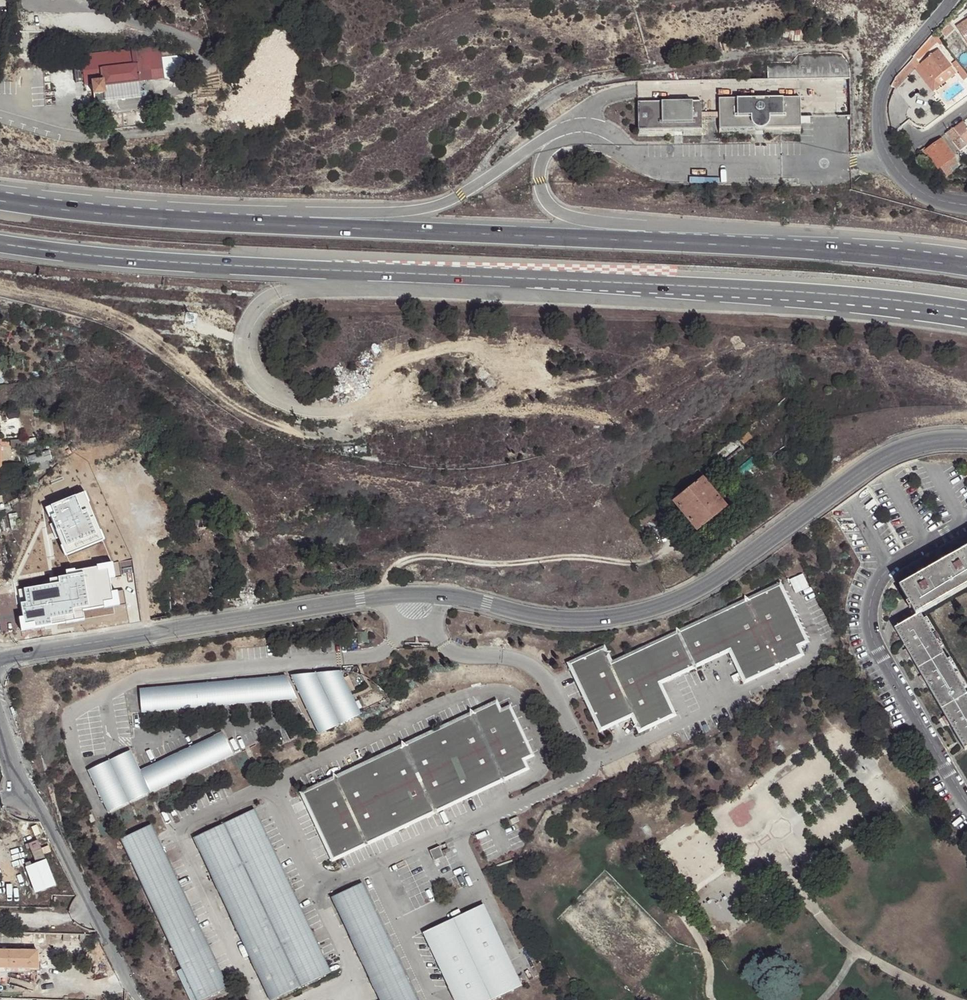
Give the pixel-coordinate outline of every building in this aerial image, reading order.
[(955,23),(965,39),(966,38),(966,16),(955,23)] [(933,31),(925,40),(931,46),(938,37),(933,31)] [(161,42),(149,43),(152,68),(164,67),(161,42)] [(163,44),(165,55),(175,54),(174,42),(163,44)] [(152,68),(149,43),(137,45),(137,49),(139,65),(140,69),(152,68)] [(921,61),(934,79),(950,66),(937,48),(921,61)] [(103,69),(139,65),(137,49),(82,56),(83,60),(84,75),(85,83),(94,82),(104,80),(103,69)] [(836,54),(819,55),(797,55),(798,64),(766,65),(766,78),(774,78),(812,78),(849,77),(847,62),(846,60),(845,58),(841,55),(836,54)] [(912,57),(910,59),(914,65),(918,62),(913,55),(912,56),(912,57)] [(73,76),(84,75),(83,60),(71,61),(73,76)] [(142,82),(140,69),(139,65),(103,69),(104,80),(105,80),(106,86),(142,82)] [(950,66),(934,79),(938,85),(955,72),(950,66)] [(152,68),(140,69),(142,82),(166,79),(164,67),(152,68)] [(105,80),(104,80),(94,82),(95,93),(106,93),(106,92),(106,86),(105,80)] [(142,82),(106,86),(106,92),(106,93),(106,99),(111,98),(143,94),(142,82)] [(718,97),(719,133),(755,133),(754,130),(754,126),(763,126),(763,130),(763,133),(799,132),(799,96),(718,97)] [(637,135),(673,134),(673,130),(673,127),(681,127),(681,131),(681,133),(681,134),(700,133),(700,99),(636,99),(637,135)] [(952,140),(960,134),(966,129),(966,122),(965,119),(946,133),(952,140)] [(959,151),(966,145),(966,144),(960,134),(952,140),(959,151)] [(958,163),(942,139),(927,149),(925,147),(921,151),(927,160),(932,158),(938,168),(940,167),(946,176),(952,173),(949,169),(958,163)] [(754,436),(747,429),(738,436),(745,443),(754,436)] [(717,462),(712,457),(702,465),(706,471),(717,462)] [(673,500),(695,527),(723,505),(702,478),(673,500)] [(177,518),(187,516),(185,505),(182,503),(174,505),(177,518)] [(335,510),(337,517),(346,516),(344,508),(335,510)] [(320,514),(321,520),(337,517),(335,510),(320,514)] [(729,526),(733,531),(751,516),(746,511),(729,526)] [(347,516),(350,531),(357,530),(354,514),(347,516)] [(200,539),(197,530),(197,529),(187,532),(189,536),(190,542),(200,539)] [(719,542),(715,537),(695,554),(699,558),(719,542)] [(932,566),(947,592),(966,581),(966,546),(932,566)] [(308,565),(306,556),(284,560),(286,568),(308,565)] [(947,592),(932,566),(897,586),(912,612),(914,615),(919,612),(921,611),(919,609),(947,592)] [(659,683),(681,673),(725,653),(724,650),(728,648),(732,655),(729,656),(740,681),(743,680),(744,682),(799,657),(798,654),(801,653),(798,647),(803,645),(802,642),(805,641),(796,623),(795,624),(793,621),(795,619),(779,586),(776,587),(775,584),(659,638),(609,662),(602,649),(600,650),(599,647),(568,662),(569,664),(567,665),(596,730),(599,728),(599,730),(629,716),(635,730),(637,729),(638,731),(670,717),(669,714),(671,713),(660,688),(657,690),(654,682),(658,680),(659,683)] [(916,668),(942,654),(919,612),(914,615),(894,627),(916,668)] [(939,710),(965,695),(942,654),(916,668),(939,710)] [(338,670),(288,675),(316,734),(358,714),(338,670)] [(283,674),(148,686),(149,694),(146,696),(145,697),(143,698),(143,700),(143,702),(143,704),(144,706),(145,708),(146,709),(149,710),(294,698),(283,674)] [(149,694),(148,686),(138,687),(140,711),(149,710),(146,709),(145,708),(144,706),(143,704),(143,702),(143,700),(143,698),(145,697),(146,696),(149,694)] [(939,710),(961,751),(966,747),(966,699),(965,695),(939,710)] [(491,701),(462,715),(437,727),(438,730),(434,732),(433,729),(368,759),(369,761),(364,764),(363,761),(300,791),(301,793),(298,795),(302,802),(329,859),(331,858),(332,861),(396,831),(395,828),(399,826),(400,828),(465,798),(464,796),(468,794),(469,796),(500,782),(525,770),(523,768),(526,767),(523,760),(529,757),(528,755),(531,754),(509,707),(506,709),(505,706),(499,709),(496,702),(492,704),(491,701)] [(132,750),(88,770),(108,812),(234,755),(223,732),(140,770),(132,750)] [(255,809),(224,823),(302,987),(332,972),(255,809)] [(518,816),(510,820),(512,825),(520,821),(518,816)] [(25,822),(28,831),(31,838),(46,836),(39,822),(32,823),(25,822)] [(194,838),(270,999),(275,999),(302,987),(224,823),(194,838)] [(121,839),(197,999),(203,999),(229,988),(152,824),(121,839)] [(38,841),(29,844),(26,845),(27,849),(31,848),(36,862),(45,859),(38,841)] [(55,885),(45,862),(26,868),(35,892),(55,885)] [(329,897),(378,999),(415,999),(359,883),(329,897)] [(420,932),(446,987),(452,999),(488,999),(519,985),(480,903),(420,932)] [(36,949),(36,931),(20,931),(21,949),(36,949)] [(21,949),(0,949),(0,968),(40,969),(40,949),(36,949),(21,949)]
